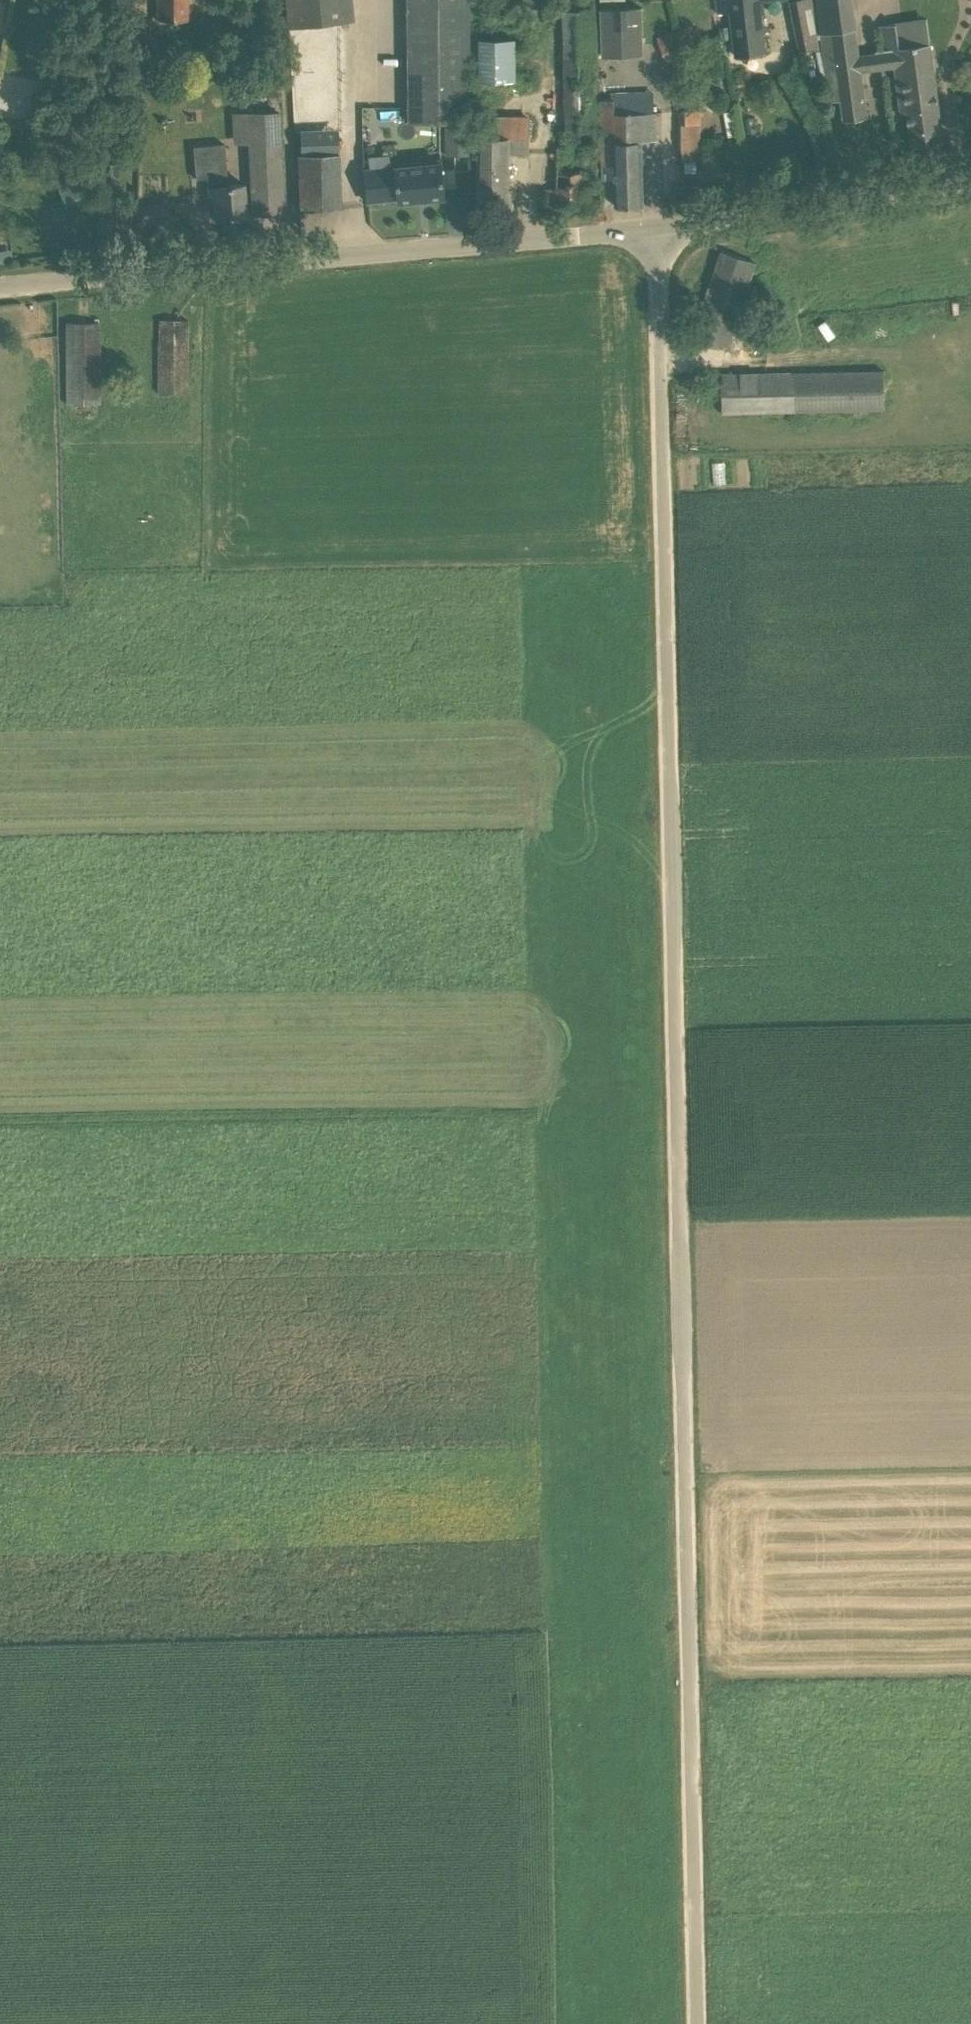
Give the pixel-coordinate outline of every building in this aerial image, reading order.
[(159,20),(188,20),(188,0),(159,0),(159,20)] [(347,0),(283,0),(285,23),(348,18),(347,0)] [(470,0),(410,0),(411,46),(411,122),(446,122),(447,154),(472,154),(471,121),(470,0)] [(719,13),(732,11),(738,57),(765,54),(760,0),(718,0),(719,13)] [(800,49),(820,45),(811,0),(790,0),(800,49)] [(869,117),(857,29),(853,0),(818,0),(822,33),(832,32),(843,120),(869,117)] [(642,8),(602,9),(604,56),(644,55),(642,8)] [(882,25),(886,56),(900,54),(906,96),(899,96),(901,112),(908,112),(913,146),(945,142),(931,42),(900,47),(897,23),(882,25)] [(680,28),(657,37),(666,59),(689,51),(682,33),(680,28)] [(515,38),(480,38),(480,79),(515,79),(515,38)] [(656,112),(654,112),(653,90),(615,91),(615,99),(601,100),(603,180),(616,179),(617,206),(644,205),(643,140),(657,139),(656,112)] [(699,123),(702,123),(702,110),(680,111),(680,123),(683,123),(684,156),(700,155),(699,123)] [(281,112),(249,113),(250,143),(253,214),(285,213),(281,112)] [(510,153),(530,153),(531,121),(504,121),(504,123),(480,123),(480,209),(510,209),(510,153)] [(738,135),(736,125),(727,126),(729,136),(738,135)] [(294,138),(297,208),(338,206),(335,136),(294,138)] [(229,161),(227,161),(225,144),(194,147),(197,179),(208,178),(210,201),(216,200),(217,217),(248,214),(245,184),(231,185),(229,161)] [(444,162),(398,167),(401,201),(447,196),(444,162)] [(586,173),(558,173),(558,188),(550,188),(549,205),(587,205),(586,173)] [(164,203),(140,205),(142,221),(165,220),(164,203)] [(98,237),(111,234),(107,219),(95,221),(98,237)] [(751,277),(756,262),(722,250),(717,266),(693,334),(728,346),(751,277)] [(189,320),(160,320),(159,392),(188,393),(189,320)] [(100,322),(67,322),(67,346),(67,404),(100,403),(100,322)] [(885,369),(722,373),(723,413),(885,409),(885,369)]
